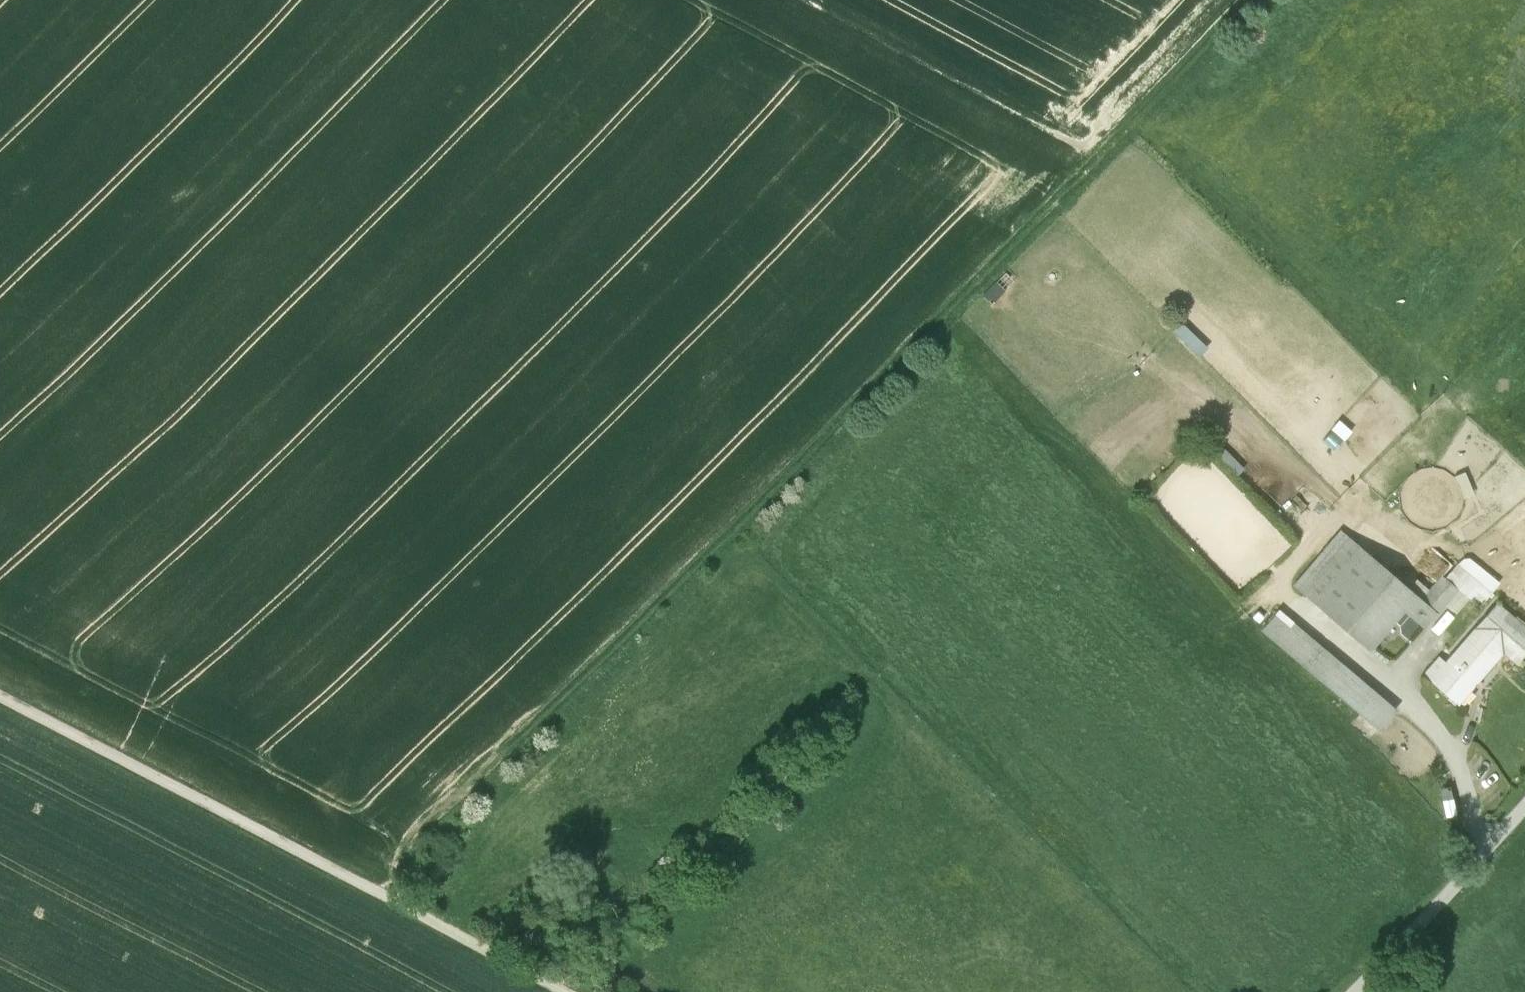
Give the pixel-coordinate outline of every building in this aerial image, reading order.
[(1202,355),(1210,346),(1183,321),(1175,329),(1202,355)] [(1351,541),(1305,596),(1370,652),(1405,612),(1425,630),(1458,591),(1443,579),(1422,602),(1351,541)] [(1427,676),(1460,705),(1503,653),(1516,664),(1524,654),(1524,631),(1496,607),(1447,666),(1440,661),(1427,676)] [(1379,728),(1394,710),(1278,611),(1263,629),(1379,728)]
